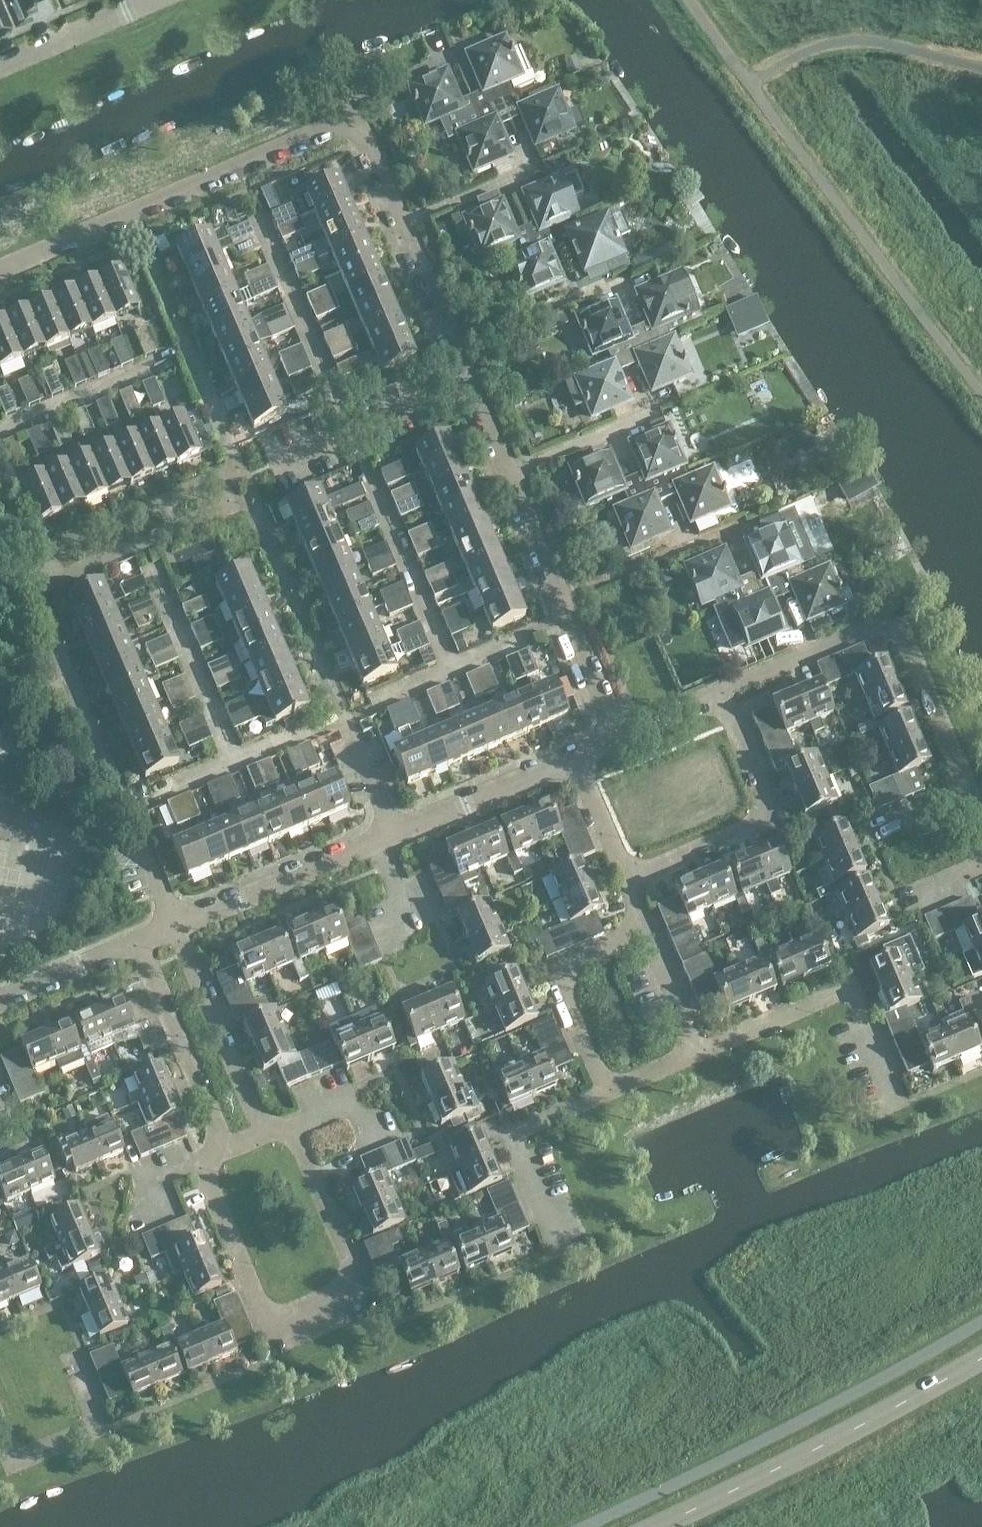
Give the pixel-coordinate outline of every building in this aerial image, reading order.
[(1,17),(35,2),(34,0),(0,0),(0,15),(1,17)] [(489,105),(501,100),(515,94),(510,82),(532,73),(522,49),(513,52),(512,51),(510,51),(505,40),(469,55),(484,92),(471,98),(482,125),(496,119),(489,105)] [(577,61),(566,66),(571,77),(582,72),(577,61)] [(469,130),(482,125),(471,98),(460,103),(447,74),(410,89),(425,126),(438,120),(444,133),(466,124),(469,130)] [(501,100),(510,123),(523,117),(535,146),(573,130),(557,92),(521,108),(515,94),(501,100)] [(496,119),(482,125),(469,130),(466,124),(444,133),(447,140),(459,135),(475,172),(511,156),(499,127),(510,123),(501,100),(489,105),(496,119)] [(577,173),(526,195),(538,224),(527,229),(537,251),(548,246),(542,232),(542,231),(553,226),(567,221),(578,216),(572,201),(587,195),(577,173)] [(338,179),(291,199),(294,205),(300,220),(314,214),(347,200),(338,179)] [(484,212),(466,220),(471,232),(482,255),(504,246),(507,254),(520,249),(524,257),(537,251),(527,229),(516,234),(515,232),(503,204),(499,195),(480,203),(484,212)] [(269,210),(271,215),(281,211),(275,196),(265,200),(269,210)] [(323,234),(355,220),(347,200),(314,214),(323,234)] [(281,211),(271,215),(277,230),(300,220),(294,205),(281,211)] [(567,221),(553,226),(556,232),(563,250),(574,245),(587,274),(624,258),(617,242),(632,236),(623,212),(607,219),(608,221),(597,226),(594,218),(570,228),(567,221)] [(300,220),(277,230),(279,234),(281,240),(282,242),(305,232),(300,220)] [(331,254),(363,240),(360,233),(355,220),(323,234),(331,254)] [(209,235),(176,249),(185,270),(218,255),(232,249),(255,239),(252,232),(249,224),(231,232),(226,234),(228,239),(213,246),(209,235)] [(524,257),(511,263),(526,299),(563,284),(552,255),(563,250),(556,232),(553,226),(542,231),(542,232),(548,246),(537,251),(524,257)] [(255,239),(232,249),(237,262),(261,252),(255,239)] [(340,273),(372,260),(363,240),(331,254),(340,273)] [(297,245),(286,250),(289,256),(300,252),(297,245)] [(294,270),(317,260),(312,249),(289,259),(294,270)] [(663,249),(649,256),(649,257),(653,265),(667,258),(663,249)] [(218,255),(185,270),(193,289),(226,275),(218,255)] [(649,257),(634,264),(637,273),(653,266),(653,265),(649,257)] [(294,270),(299,281),(322,272),(317,260),(294,270)] [(340,273),(349,294),(380,280),(372,260),(340,273)] [(272,279),(267,268),(244,277),(249,289),(272,279)] [(113,316),(136,307),(121,272),(99,282),(100,285),(113,316)] [(226,275),(193,289),(202,309),(235,295),(226,275)] [(272,279),(249,289),(254,301),(277,291),(272,279)] [(675,279),(638,295),(651,325),(639,330),(648,352),(661,346),(673,341),(675,340),(672,333),(698,322),(695,314),(700,312),(689,287),(680,291),(675,279)] [(380,280),(349,294),(357,313),(389,300),(380,280)] [(77,295),(91,326),(92,329),(115,320),(113,316),(100,285),(77,295)] [(311,310),(334,300),(329,288),(306,298),(311,310)] [(52,301),(53,305),(66,337),(91,326),(77,295),(76,291),(52,301)] [(235,295),(202,309),(211,329),(244,315),(243,315),(235,295)] [(473,299),(468,300),(474,314),(482,310),(476,297),(473,299)] [(311,310),(316,321),(339,312),(334,300),(311,310)] [(397,320),(389,300),(357,313),(366,333),(397,320)] [(615,304),(579,320),(594,356),(607,351),(619,346),(630,341),(636,357),(648,352),(639,330),(628,335),(615,304)] [(43,346),(44,349),(67,339),(66,337),(53,305),(30,314),(43,346)] [(289,319),(284,307),(261,317),(266,329),(289,319)] [(20,356),(43,346),(30,314),(28,310),(5,320),(7,324),(20,356)] [(244,315),(211,329),(219,349),(252,335),(244,315)] [(289,319),(266,329),(270,340),(294,331),(289,319)] [(374,353),(406,340),(397,320),(366,333),(374,353)] [(21,359),(20,356),(7,324),(0,327),(0,369),(21,359)] [(144,357),(156,352),(145,328),(134,333),(144,357)] [(328,349),(351,339),(346,328),(323,338),(328,349)] [(252,335),(219,349),(228,369),(261,355),(252,335)] [(120,367),(132,362),(122,338),(110,343),(120,367)] [(328,349),(333,361),(356,351),(351,339),(328,349)] [(341,381),(364,371),(378,362),(383,373),(414,360),(406,340),(374,353),(359,359),(335,369),(341,381)] [(630,341),(619,346),(628,369),(639,364),(652,393),(689,377),(673,341),(661,346),(648,352),(636,357),(630,341)] [(578,382),(569,386),(578,409),(588,405),(594,418),(630,402),(617,373),(628,369),(619,346),(607,351),(610,358),(613,366),(578,381),(578,382)] [(109,372),(98,348),(87,353),(97,377),(109,372)] [(306,359),(301,348),(278,357),(283,369),(306,359)] [(261,355),(228,369),(236,389),(269,375),(261,355)] [(74,387),(85,382),(75,357),(63,362),(74,387)] [(306,359),(283,369),(288,380),(311,371),(306,359)] [(51,396),(62,392),(52,367),(40,372),(51,396)] [(269,375),(236,389),(245,409),(278,395),(278,394),(269,375)] [(27,406),(39,401),(29,377),(17,382),(27,406)] [(292,388),(296,400),(320,391),(314,378),(292,388)] [(155,381),(143,386),(154,410),(166,405),(155,381)] [(16,411),(6,387),(0,389),(0,406),(4,416),(16,411)] [(131,391),(119,396),(129,418),(141,413),(131,391)] [(278,395),(245,409),(254,429),(266,424),(278,419),(287,415),(278,395)] [(521,398),(511,402),(515,411),(520,409),(523,402),(521,398)] [(108,400),(96,405),(106,428),(117,423),(108,400)] [(85,410),(73,415),(83,438),(94,433),(85,410)] [(166,413),(156,418),(160,428),(161,430),(174,461),(176,465),(199,455),(184,421),(171,425),(166,413)] [(278,419),(266,424),(269,429),(270,432),(281,427),(278,419)] [(61,420),(50,425),(60,448),(71,443),(61,420)] [(160,428),(138,437),(139,439),(151,471),(174,461),(161,430),(160,428)] [(38,430),(27,435),(36,458),(48,453),(38,430)] [(647,482),(659,477),(670,472),(673,480),(684,475),(681,468),(684,467),(668,431),(631,446),(644,475),(632,480),(641,503),(653,498),(647,482)] [(424,473),(457,459),(448,438),(415,452),(424,473)] [(139,439),(114,450),(127,481),(129,485),(130,485),(153,475),(151,471),(139,439)] [(113,448),(90,458),(91,459),(104,491),(127,481),(114,450),(113,448)] [(630,508),(641,503),(632,480),(621,485),(609,456),(573,471),(588,507),(623,492),(630,508)] [(69,469),(68,469),(82,500),(84,505),(84,504),(106,495),(104,491),(91,459),(69,469)] [(457,459),(424,473),(433,493),(465,479),(457,459)] [(53,462),(40,467),(45,479),(59,510),(60,510),(82,500),(68,469),(66,464),(56,469),(53,462)] [(357,463),(351,466),(357,478),(358,478),(362,476),(357,463)] [(387,488),(410,479),(403,463),(381,473),(387,488)] [(866,470),(839,486),(846,500),(874,484),(866,470)] [(659,477),(668,499),(678,495),(690,523),(728,508),(713,472),(687,483),(684,475),(673,480),(670,472),(659,477)] [(641,503),(630,508),(618,513),(633,549),(668,534),(656,504),(668,499),(659,477),(647,482),(653,498),(641,503)] [(45,479),(22,489),(38,524),(60,514),(59,510),(45,479)] [(465,479),(433,493),(441,512),(474,498),(465,479)] [(320,493),(286,507),(295,527),(329,513),(366,498),(361,485),(324,501),(320,493)] [(418,499),(413,486),(391,496),(395,509),(418,499)] [(474,498),(441,512),(450,532),(482,518),(474,498)] [(418,499),(395,509),(399,519),(423,510),(418,499)] [(374,517),(369,506),(345,515),(350,527),(374,517)] [(329,513),(295,527),(303,547),(337,533),(329,513)] [(374,517),(350,527),(355,539),(378,529),(374,517)] [(482,518),(450,532),(458,552),(491,538),(482,518)] [(798,523),(746,545),(759,574),(748,579),(758,601),(768,596),(762,580),(773,575),(786,570),(789,577),(802,571),(799,564),(813,558),(798,523)] [(435,538),(430,526),(407,536),(412,548),(435,538)] [(337,533),(303,547),(312,567),(345,553),(337,533)] [(893,534),(880,540),(885,549),(897,543),(893,534)] [(435,538),(412,548),(417,559),(440,550),(435,538)] [(491,538),(458,552),(467,572),(499,558),(491,538)] [(391,557),(385,545),(362,555),(367,567),(391,557)] [(345,553),(312,567),(320,587),(354,572),(345,553)] [(725,554),(688,569),(704,605),(714,601),(717,607),(741,597),(742,598),(745,606),(758,601),(748,579),(737,583),(725,554)] [(391,557),(367,567),(372,578),(396,568),(391,557)] [(499,558),(467,572),(475,592),(508,578),(499,558)] [(452,578),(447,566),(424,575),(429,588),(452,578)] [(224,603),(256,589),(248,569),(215,583),(224,603)] [(786,570),(773,575),(783,599),(795,594),(807,622),(841,607),(845,615),(856,611),(847,589),(837,593),(828,571),(806,580),(803,572),(789,578),(786,570)] [(667,571),(655,575),(659,586),(671,581),(667,571)] [(354,572),(320,587),(329,606),(362,592),(354,572)] [(745,606),(732,612),(747,647),(783,632),(771,604),(783,599),(773,575),(762,580),(768,596),(758,601),(745,606)] [(452,578),(429,588),(434,599),(457,589),(452,578)] [(484,611),(516,597),(508,578),(475,592),(484,611)] [(143,579),(119,588),(124,600),(148,591),(143,579)] [(68,598),(77,618),(110,604),(102,584),(68,598)] [(407,596),(403,585),(380,594),(384,606),(407,596)] [(256,589),(224,603),(232,623),(265,609),(256,589)] [(362,592),(329,606),(337,626),(370,612),(362,592)] [(407,596),(384,606),(389,618),(412,608),(407,596)] [(516,597),(484,611),(492,632),(525,618),(516,597)] [(132,618),(155,608),(151,599),(127,608),(132,618)] [(187,620),(210,610),(205,599),(181,608),(187,620)] [(110,604),(77,618),(85,638),(119,624),(110,604)] [(469,618),(464,606),(441,615),(446,627),(469,618)] [(132,618),(137,631),(160,621),(155,608),(132,618)] [(241,643),(273,628),(265,609),(232,623),(241,643)] [(370,612),(337,626),(345,646),(379,632),(370,612)] [(469,618),(446,627),(451,639),(453,638),(461,635),(474,629),(469,618)] [(195,639),(218,629),(213,619),(190,628),(195,639)] [(93,658),(127,643),(119,624),(85,638),(93,658)] [(424,636),(420,625),(396,635),(401,646),(424,636)] [(249,662),(282,648),(273,628),(241,643),(249,662)] [(195,639),(200,652),(223,642),(218,629),(195,639)] [(379,632),(345,646),(354,666),(387,652),(379,632)] [(545,632),(530,638),(534,648),(536,651),(550,644),(545,632)] [(461,635),(453,638),(460,654),(468,651),(461,635)] [(424,636),(401,646),(406,658),(429,648),(424,636)] [(149,657),(172,648),(168,638),(145,648),(149,657)] [(93,658),(102,677),(136,663),(127,643),(93,658)] [(149,657),(155,671),(178,662),(172,648),(149,657)] [(258,682),(290,668),(282,648),(249,662),(258,682)] [(862,648),(850,653),(860,674),(855,676),(864,700),(895,686),(894,684),(891,685),(883,666),(886,665),(886,663),(871,669),(862,648)] [(526,680),(539,675),(529,651),(516,657),(526,680)] [(387,652),(354,666),(362,686),(396,672),(387,652)] [(860,674),(850,653),(839,658),(848,679),(855,676),(860,674)] [(526,680),(516,657),(505,661),(514,685),(526,680)] [(837,684),(848,679),(839,658),(828,662),(837,684)] [(211,678),(234,669),(230,659),(207,668),(211,678)] [(837,684),(828,662),(817,667),(826,688),(837,684)] [(110,697),(144,683),(136,663),(102,677),(110,697)] [(290,668),(258,682),(266,701),(299,688),(290,668)] [(211,678),(216,692),(240,682),(234,669),(211,678)] [(487,696),(498,691),(489,669),(477,673),(487,696)] [(487,696),(477,673),(465,678),(475,701),(487,696)] [(165,697),(189,687),(185,678),(161,687),(165,697)] [(118,717),(152,702),(144,683),(110,697),(118,717)] [(448,713),(459,708),(449,685),(438,690),(448,713)] [(533,694),(547,726),(567,717),(553,685),(533,694)] [(819,685),(817,686),(818,689),(800,697),(798,694),(795,695),(808,724),(809,724),(814,733),(824,729),(820,719),(831,714),(819,685)] [(898,713),(905,710),(905,708),(901,710),(893,691),(897,690),(895,686),(864,700),(874,723),(898,713)] [(165,697),(171,711),(194,701),(189,687),(165,697)] [(272,715),(275,722),(282,719),(292,714),(307,708),(299,688),(266,701),(251,708),(256,722),(272,715)] [(448,713),(438,690),(426,695),(435,718),(448,713)] [(533,694),(513,703),(527,734),(547,726),(533,694)] [(808,724),(795,695),(792,696),(794,700),(775,708),(774,705),(772,705),(773,709),(774,708),(779,719),(783,730),(785,734),(808,724)] [(228,718),(251,708),(247,698),(224,707),(228,718)] [(127,736),(160,722),(152,702),(118,717),(127,736)] [(408,730),(409,730),(419,726),(410,702),(398,707),(408,730)] [(494,711),(507,743),(527,734),(513,703),(494,711)] [(429,777),(415,745),(414,746),(409,730),(408,730),(398,707),(386,712),(396,735),(398,734),(405,750),(395,754),(408,786),(429,777)] [(228,718),(233,731),(256,722),(251,708),(228,718)] [(757,729),(779,719),(774,708),(773,709),(752,718),(757,729)] [(474,720),(488,752),(507,743),(494,711),(474,720)] [(888,754),(919,741),(918,738),(915,740),(907,721),(910,720),(909,718),(901,721),(898,713),(874,723),(870,724),(874,732),(878,731),(888,754)] [(292,714),(282,719),(285,727),(295,722),(292,714)] [(182,736),(206,726),(202,717),(178,727),(182,736)] [(761,740),(783,730),(779,719),(757,729),(761,740)] [(488,752),(474,720),(454,728),(468,760),(488,752)] [(135,756),(169,742),(160,722),(127,736),(135,756)] [(874,732),(870,724),(857,730),(860,738),(874,732)] [(182,736),(188,751),(211,741),(206,726),(182,736)] [(435,737),(448,769),(468,760),(454,728),(435,737)] [(761,740),(763,743),(766,751),(788,742),(785,734),(783,730),(761,740)] [(415,745),(429,777),(448,769),(435,737),(415,745)] [(919,741),(888,754),(898,778),(902,776),(912,797),(922,792),(914,771),(929,765),(928,763),(925,764),(917,746),(920,744),(919,741)] [(169,742),(135,756),(144,776),(177,762),(169,742)] [(771,763),(793,753),(788,742),(766,751),(771,763)] [(307,773),(319,768),(310,744),(297,750),(307,773)] [(845,746),(835,750),(837,756),(844,759),(849,756),(845,746)] [(307,773),(297,750),(286,755),(295,777),(307,773)] [(793,793),(824,780),(815,758),(798,765),(793,753),(771,763),(776,774),(783,771),(784,772),(787,770),(795,789),(792,790),(793,793)] [(267,789),(279,784),(270,761),(257,766),(267,789)] [(267,789),(257,766),(246,770),(255,794),(267,789)] [(854,768),(848,771),(851,779),(858,776),(854,768)] [(902,776),(898,778),(891,781),(900,802),(912,797),(902,776)] [(313,787),(326,818),(347,809),(333,778),(313,787)] [(228,806),(240,802),(231,779),(218,784),(228,806)] [(824,780),(793,793),(794,796),(798,795),(806,814),(802,815),(803,817),(834,804),(824,780)] [(879,786),(888,807),(900,802),(891,781),(879,786)] [(294,782),(289,785),(293,795),(299,793),(294,782)] [(228,806),(218,784),(206,788),(216,811),(228,806)] [(879,786),(868,790),(877,812),(888,807),(879,786)] [(326,818),(313,787),(299,793),(293,795),(307,826),(326,818)] [(188,823),(201,819),(191,795),(178,800),(188,823)] [(307,826),(293,795),(273,804),(287,835),(307,826)] [(188,823),(178,800),(166,805),(177,828),(188,823)] [(254,812),(267,843),(287,835),(273,804),(254,812)] [(526,816),(539,846),(562,836),(564,840),(585,831),(576,808),(554,818),(549,806),(547,807),(548,810),(530,818),(528,815),(526,816)] [(234,821),(248,852),(267,843),(254,812),(234,821)] [(505,835),(499,837),(498,838),(507,859),(509,864),(518,861),(515,856),(539,846),(526,816),(522,817),(524,821),(505,829),(504,826),(502,826),(505,835)] [(248,852),(234,821),(214,829),(228,860),(248,852)] [(806,834),(809,843),(814,841),(823,863),(854,850),(853,847),(850,849),(842,830),(845,829),(845,827),(821,837),(818,829),(806,834)] [(195,838),(208,869),(228,860),(214,829),(195,838)] [(498,838),(499,837),(495,829),(493,830),(495,833),(476,841),(475,838),(471,840),(484,869),(507,859),(498,838)] [(585,831),(564,840),(568,851),(590,842),(585,831)] [(208,869),(195,838),(174,847),(188,878),(208,869)] [(484,869),(471,840),(469,841),(470,844),(452,852),(450,849),(448,850),(453,861),(458,873),(463,884),(464,886),(477,881),(474,873),(484,869)] [(590,842),(568,851),(573,862),(594,853),(590,842)] [(753,854),(750,855),(763,886),(768,898),(779,894),(774,882),(789,876),(776,844),(774,845),(775,848),(754,857),(753,854)] [(823,863),(833,886),(833,887),(856,877),(865,874),(864,872),(860,873),(853,855),(856,853),(854,850),(823,863)] [(728,874),(724,876),(733,899),(735,903),(744,900),(742,895),(763,886),(750,855),(746,857),(748,860),(732,867),(730,864),(728,864),(732,873),(728,874)] [(458,873),(453,861),(431,870),(436,882),(458,873)] [(518,861),(509,864),(514,877),(523,873),(518,861)] [(561,901),(592,888),(591,885),(588,886),(580,867),(583,866),(583,864),(551,877),(561,901)] [(702,876),(699,877),(712,908),(733,899),(724,876),(720,868),(718,869),(720,872),(704,879),(702,876)] [(441,893),(463,884),(458,873),(436,882),(441,893)] [(676,887),(674,888),(678,898),(683,909),(687,919),(688,918),(712,908),(699,877),(696,878),(697,882),(677,890),(676,887)] [(830,888),(833,896),(836,894),(846,917),(877,904),(876,901),(873,902),(865,884),(868,882),(867,880),(859,884),(856,877),(833,887),(833,886),(830,888)] [(468,895),(464,886),(463,884),(441,893),(446,904),(468,895)] [(570,924),(583,919),(592,940),(603,935),(594,914),(602,911),(601,909),(598,911),(590,892),(594,891),(592,888),(561,901),(570,924)] [(830,888),(816,894),(819,902),(833,896),(830,888)] [(468,895),(446,904),(450,915),(473,906),(468,895)] [(678,898),(656,908),(661,919),(683,909),(678,898)] [(744,900),(735,903),(741,916),(744,915),(749,913),(744,900)] [(958,904),(968,926),(962,928),(962,929),(972,951),(981,946),(981,920),(979,921),(969,900),(958,904)] [(468,940),(499,928),(489,904),(458,917),(459,919),(462,918),(470,936),(466,937),(468,940)] [(856,940),(852,941),(855,949),(866,944),(863,938),(887,927),(887,926),(883,927),(875,908),(879,907),(877,904),(846,917),(856,940)] [(958,904),(947,909),(956,931),(962,929),(962,928),(968,926),(958,904)] [(683,909),(661,919),(666,931),(689,921),(688,918),(687,919),(683,909)] [(947,909),(935,914),(944,936),(956,931),(947,909)] [(314,921),(311,922),(323,948),(324,951),(348,941),(346,937),(341,926),(335,912),(333,913),(334,916),(316,924),(314,921)] [(935,914),(923,919),(933,941),(944,936),(935,914)] [(363,917),(341,926),(346,937),(368,928),(363,917)] [(583,919),(570,924),(579,945),(592,940),(583,919)] [(820,920),(814,922),(816,928),(822,925),(820,920)] [(689,921),(666,931),(671,941),(694,931),(689,921)] [(285,943),(284,943),(292,962),(290,962),(292,966),(302,962),(300,958),(323,948),(311,922),(308,923),(309,926),(291,934),(289,931),(288,932),(291,940),(288,941),(285,943)] [(579,945),(570,924),(560,928),(569,950),(579,945)] [(368,928),(346,937),(348,941),(351,949),(373,940),(368,928)] [(499,928),(468,940),(469,943),(472,942),(480,960),(476,962),(477,964),(508,951),(499,928)] [(569,950),(560,928),(548,933),(557,955),(569,950)] [(694,931),(671,941),(676,953),(699,944),(694,931)] [(557,955),(548,933),(538,938),(546,959),(557,955)] [(258,944),(257,944),(268,972),(290,962),(292,962),(284,943),(285,943),(281,934),(279,935),(281,938),(262,946),(260,943),(258,944)] [(791,949),(804,981),(807,980),(806,976),(825,969),(826,972),(828,971),(815,939),(791,949)] [(888,960),(869,969),(869,970),(873,969),(881,988),(877,989),(879,992),(910,979),(923,973),(909,939),(884,950),(888,960)] [(373,940),(351,949),(356,960),(377,950),(373,940)] [(758,958),(767,954),(761,941),(752,944),(758,958)] [(239,966),(217,975),(217,977),(223,990),(228,1001),(250,991),(247,984),(269,974),(268,972),(257,944),(254,945),(256,949),(237,957),(236,953),(234,954),(239,966)] [(699,944),(676,953),(679,961),(702,952),(699,944)] [(962,955),(972,979),(981,974),(981,946),(972,951),(962,955)] [(791,949),(768,958),(768,959),(777,983),(781,991),(783,990),(781,987),(800,979),(801,982),(804,981),(791,949)] [(377,950),(356,960),(361,971),(382,962),(377,950)] [(768,959),(768,958),(767,954),(758,958),(760,962),(737,972),(750,1004),(754,1002),(752,999),(771,991),(772,994),(774,994),(771,985),(777,983),(768,959)] [(685,976),(708,966),(704,955),(703,955),(681,965),(680,965),(685,976)] [(493,961),(485,964),(489,971),(496,968),(493,961)] [(302,962),(292,966),(298,979),(303,977),(307,975),(302,962)] [(492,985),(487,987),(496,1010),(528,996),(527,993),(523,995),(516,977),(519,976),(518,974),(511,977),(506,966),(488,974),(492,985)] [(690,988),(713,978),(708,966),(685,976),(690,988)] [(717,989),(695,999),(700,1011),(722,1001),(727,1013),(729,1012),(728,1009),(746,1001),(748,1005),(750,1004),(737,972),(715,981),(714,981),(717,989)] [(715,981),(713,978),(690,988),(695,999),(717,989),(714,981),(715,981)] [(910,979),(879,992),(880,995),(883,994),(891,1012),(892,1013),(905,1008),(919,1001),(910,979)] [(948,984),(938,989),(940,993),(950,988),(948,984)] [(337,986),(326,991),(329,998),(340,994),(337,986)] [(250,991),(228,1001),(233,1012),(255,1003),(254,1002),(250,991)] [(426,1002),(439,1032),(462,1022),(450,992),(448,993),(449,996),(431,1004),(429,1000),(426,1002)] [(528,996),(496,1010),(506,1033),(537,1019),(537,1017),(533,1019),(526,1001),(529,1000),(528,996)] [(266,997),(254,1002),(255,1003),(260,1014),(271,1009),(266,997)] [(147,998),(123,1007),(128,1018),(151,1008),(147,998)] [(963,1003),(959,1005),(965,1017),(972,1014),(967,1001),(963,1003)] [(429,1037),(439,1032),(426,1002),(423,1003),(425,1006),(406,1014),(405,1011),(403,1012),(413,1035),(405,1038),(410,1050),(417,1047),(419,1053),(433,1047),(429,1037)] [(122,1003),(99,1013),(114,1047),(116,1046),(137,1041),(139,1041),(139,1040),(161,1031),(156,1020),(133,1029),(128,1018),(123,1007),(122,1003)] [(255,1003),(233,1012),(237,1023),(260,1014),(255,1003)] [(151,1008),(128,1018),(133,1029),(156,1020),(151,1008)] [(888,1015),(883,1017),(888,1029),(910,1020),(905,1008),(892,1013),(891,1012),(888,1014),(888,1015)] [(275,1012),(244,1025),(245,1027),(248,1026),(256,1044),(253,1045),(254,1048),(284,1036),(275,1012)] [(75,1024),(68,1027),(80,1057),(88,1054),(90,1057),(114,1047),(99,1013),(74,1023),(75,1024)] [(944,1032),(957,1062),(960,1061),(959,1058),(978,1049),(979,1053),(981,1052),(977,1044),(980,1042),(981,1042),(981,1036),(974,1018),(972,1014),(965,1017),(967,1022),(944,1032)] [(358,1031),(357,1031),(370,1062),(373,1060),(372,1057),(391,1050),(392,1053),(394,1052),(384,1027),(390,1024),(387,1015),(379,1018),(381,1021),(358,1031)] [(534,1039),(557,1029),(553,1018),(529,1028),(534,1039)] [(910,1020),(888,1029),(891,1035),(893,1040),(915,1031),(912,1025),(910,1020)] [(44,1036),(56,1064),(54,1064),(58,1074),(60,1073),(83,1063),(92,1085),(96,1083),(100,1081),(90,1057),(88,1054),(80,1057),(68,1027),(68,1026),(44,1036)] [(534,1039),(538,1051),(562,1041),(557,1029),(534,1039)] [(161,1031),(139,1040),(139,1041),(144,1053),(166,1044),(161,1031)] [(334,1043),(323,1047),(332,1067),(343,1063),(347,1071),(348,1071),(347,1067),(366,1060),(367,1063),(370,1062),(357,1031),(334,1041),(334,1043)] [(915,1031),(893,1040),(899,1053),(920,1043),(920,1042),(915,1031)] [(944,1032),(920,1042),(920,1043),(925,1054),(930,1065),(934,1073),(936,1072),(934,1069),(953,1060),(954,1064),(957,1062),(944,1032)] [(44,1036),(20,1047),(22,1050),(26,1061),(31,1073),(31,1074),(54,1064),(56,1064),(44,1036)] [(284,1036),(254,1048),(256,1051),(259,1050),(267,1068),(263,1070),(264,1071),(277,1066),(286,1087),(296,1083),(308,1078),(299,1057),(295,1059),(284,1036)] [(562,1041),(538,1051),(541,1058),(542,1057),(544,1061),(567,1052),(562,1041)] [(920,1043),(899,1053),(903,1063),(925,1054),(920,1043)] [(323,1047),(311,1053),(319,1073),(332,1067),(323,1047)] [(0,1059),(0,1060),(4,1070),(26,1061),(22,1050),(0,1059)] [(572,1064),(567,1053),(567,1052),(544,1061),(542,1057),(541,1058),(519,1067),(533,1097),(535,1096),(534,1093),(552,1085),(553,1088),(555,1088),(549,1073),(572,1064)] [(306,1055),(299,1057),(308,1078),(314,1075),(319,1073),(311,1053),(306,1055)] [(925,1054),(903,1063),(908,1075),(930,1065),(925,1054)] [(26,1061),(4,1070),(9,1082),(31,1073),(26,1061)] [(454,1065),(421,1078),(422,1080),(425,1078),(433,1097),(430,1099),(431,1102),(464,1089),(454,1065)] [(533,1097),(519,1067),(497,1077),(509,1107),(511,1107),(510,1103),(528,1096),(529,1099),(533,1097)] [(138,1106),(170,1092),(161,1068),(132,1080),(138,1094),(126,1099),(131,1108),(138,1106)] [(31,1073),(9,1082),(14,1093),(36,1084),(31,1074),(31,1073)] [(262,1075),(255,1078),(260,1089),(267,1086),(262,1075)] [(36,1084),(14,1093),(19,1106),(41,1097),(36,1084)] [(464,1089),(431,1102),(433,1105),(436,1104),(444,1123),(441,1124),(441,1126),(450,1122),(454,1130),(480,1119),(476,1110),(473,1111),(464,1089)] [(152,1127),(164,1122),(176,1117),(180,1115),(170,1092),(138,1106),(148,1129),(141,1132),(150,1154),(162,1149),(152,1127)] [(71,1106),(62,1110),(65,1117),(74,1113),(71,1106)] [(164,1122),(173,1144),(186,1139),(176,1117),(164,1122)] [(106,1119),(83,1129),(86,1137),(97,1164),(121,1154),(109,1127),(106,1119)] [(152,1127),(162,1149),(173,1144),(164,1122),(152,1127)] [(150,1154),(141,1132),(131,1136),(141,1158),(150,1154)] [(453,1135),(447,1138),(451,1148),(450,1149),(460,1172),(492,1159),(491,1155),(487,1157),(480,1138),(483,1137),(482,1135),(458,1145),(453,1135)] [(86,1137),(62,1147),(74,1174),(97,1164),(86,1137)] [(394,1145),(403,1168),(415,1163),(406,1141),(394,1145)] [(394,1145),(383,1150),(393,1173),(403,1168),(394,1145)] [(425,1148),(413,1152),(418,1163),(429,1158),(425,1148)] [(393,1173),(383,1150),(372,1155),(381,1177),(385,1176),(393,1173)] [(381,1177),(372,1155),(359,1160),(368,1183),(381,1177)] [(40,1156),(17,1165),(28,1193),(52,1183),(40,1156)] [(63,1156),(56,1158),(60,1167),(60,1168),(67,1165),(63,1156)] [(56,1158),(49,1161),(53,1170),(60,1167),(56,1158)] [(460,1172),(450,1177),(460,1200),(502,1182),(501,1180),(498,1182),(490,1163),(493,1162),(492,1159),(460,1172)] [(17,1165),(0,1173),(0,1191),(5,1202),(28,1193),(17,1165)] [(385,1176),(381,1177),(368,1183),(353,1189),(353,1191),(357,1190),(364,1208),(361,1209),(362,1212),(394,1198),(385,1176)] [(514,1194),(509,1182),(486,1192),(490,1204),(514,1194)] [(495,1215),(519,1206),(514,1194),(490,1204),(495,1215)] [(372,1235),(404,1223),(394,1198),(362,1212),(364,1215),(367,1214),(375,1232),(372,1234),(372,1235)] [(495,1215),(498,1222),(500,1227),(524,1218),(519,1206),(495,1215)] [(76,1208),(50,1219),(60,1243),(86,1232),(76,1208)] [(24,1216),(13,1221),(18,1233),(29,1228),(24,1216)] [(175,1223),(184,1245),(196,1240),(187,1218),(175,1223)] [(524,1218),(500,1227),(505,1239),(506,1239),(529,1229),(524,1218)] [(505,1239),(500,1227),(498,1222),(475,1231),(489,1263),(491,1262),(490,1258),(509,1251),(510,1254),(512,1253),(506,1239),(505,1239)] [(164,1228),(173,1250),(184,1245),(175,1223),(164,1228)] [(489,1263),(475,1231),(466,1235),(463,1228),(450,1233),(446,1224),(437,1228),(442,1239),(451,1236),(462,1264),(461,1265),(465,1273),(467,1272),(465,1269),(484,1261),(485,1264),(489,1263)] [(173,1250),(164,1228),(152,1233),(161,1255),(165,1254),(173,1250)] [(401,1228),(388,1234),(393,1246),(406,1241),(401,1228)] [(60,1244),(44,1251),(49,1261),(56,1258),(61,1271),(70,1267),(97,1256),(86,1232),(60,1243),(60,1244)] [(14,1233),(5,1237),(8,1244),(13,1246),(19,1244),(14,1233)] [(161,1255),(152,1233),(141,1238),(151,1259),(161,1255)] [(368,1255),(390,1246),(386,1235),(374,1239),(363,1244),(368,1255)] [(451,1236),(442,1239),(443,1244),(421,1253),(434,1286),(438,1284),(436,1281),(455,1273),(457,1276),(458,1276),(455,1267),(461,1265),(462,1264),(451,1236)] [(184,1245),(173,1250),(165,1254),(174,1276),(182,1273),(210,1261),(200,1238),(196,1240),(184,1245)] [(368,1255),(373,1267),(395,1257),(390,1246),(368,1255)] [(398,1263),(404,1260),(399,1250),(393,1252),(395,1257),(396,1258),(398,1263)] [(395,1257),(373,1267),(384,1293),(406,1283),(411,1295),(413,1295),(412,1291),(430,1283),(432,1287),(434,1286),(421,1253),(398,1263),(396,1258),(395,1257)] [(182,1273),(192,1297),(220,1285),(210,1261),(182,1273)] [(3,1272),(15,1299),(38,1289),(27,1262),(3,1272)] [(98,1262),(87,1267),(92,1278),(103,1273),(98,1262)] [(84,1268),(72,1273),(77,1284),(89,1279),(84,1268)] [(15,1299),(3,1272),(0,1274),(0,1306),(15,1299)] [(153,1273),(145,1276),(149,1286),(149,1287),(158,1283),(153,1273)] [(144,1274),(135,1278),(140,1290),(149,1286),(145,1276),(144,1274)] [(89,1313),(115,1301),(106,1278),(79,1290),(89,1313)] [(226,1288),(217,1292),(220,1299),(229,1295),(226,1288)] [(217,1314),(239,1305),(235,1294),(213,1303),(217,1314)] [(165,1298),(156,1302),(160,1311),(169,1307),(165,1298)] [(115,1301),(89,1313),(99,1336),(125,1325),(115,1301)] [(244,1316),(239,1305),(217,1314),(222,1325),(222,1326),(244,1316)] [(244,1316),(222,1326),(227,1337),(249,1328),(244,1316)] [(222,1326),(198,1336),(210,1363),(233,1353),(231,1348),(227,1337),(222,1326)] [(168,1349),(175,1346),(187,1372),(187,1373),(210,1363),(198,1336),(176,1346),(168,1328),(160,1331),(168,1349)] [(231,1348),(254,1339),(249,1328),(227,1337),(231,1348)] [(145,1359),(156,1386),(179,1377),(178,1376),(187,1372),(175,1346),(168,1349),(145,1359)] [(94,1367),(117,1357),(112,1347),(90,1357),(94,1367)] [(133,1364),(122,1369),(127,1380),(131,1391),(134,1396),(156,1386),(145,1359),(144,1359),(142,1353),(131,1357),(133,1364)] [(122,1369),(117,1357),(94,1367),(99,1379),(122,1369)] [(127,1380),(122,1369),(99,1379),(104,1390),(127,1380)] [(131,1391),(127,1380),(104,1390),(109,1401),(131,1391)]
